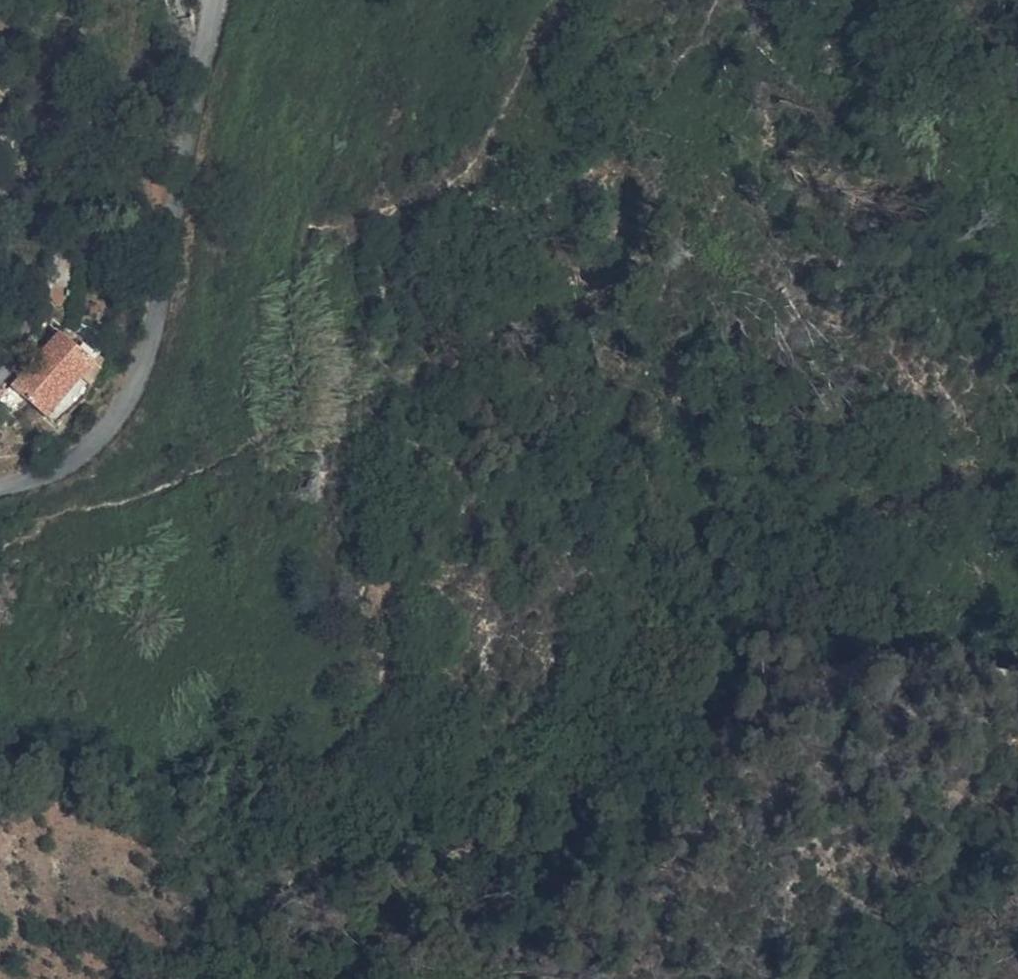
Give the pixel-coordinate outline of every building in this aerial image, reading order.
[(95,361),(61,331),(14,385),(48,414),(95,361)]
